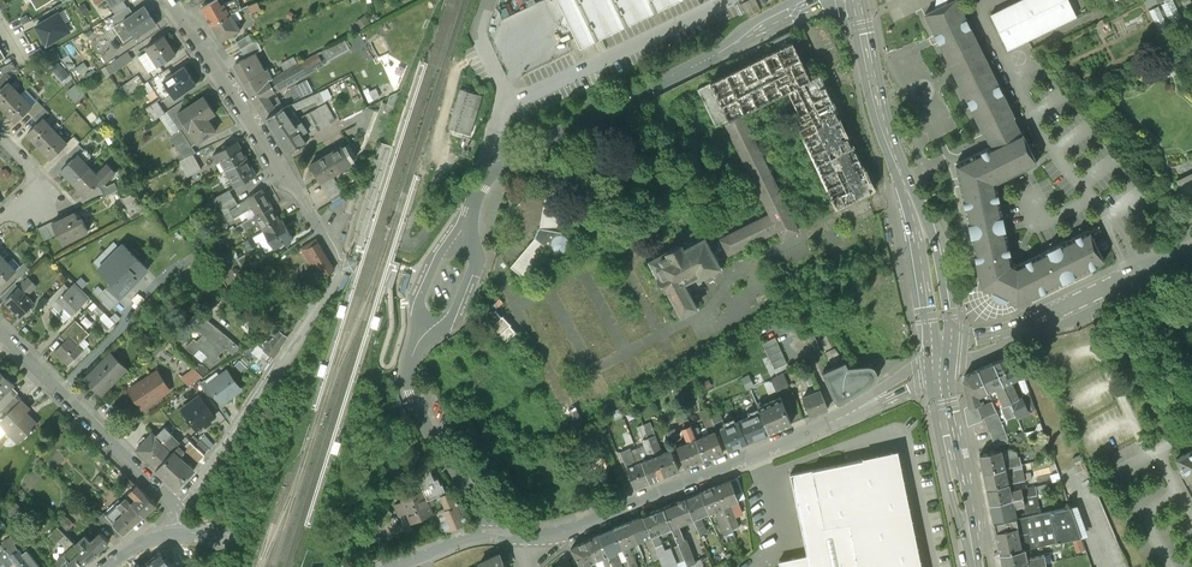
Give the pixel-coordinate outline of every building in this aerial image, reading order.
[(5,0),(0,0),(0,6),(2,10),(9,6),(5,0)] [(56,5),(60,11),(72,5),(69,0),(65,0),(56,5)] [(112,5),(116,12),(128,6),(125,0),(120,0),(112,5)] [(202,6),(212,23),(231,12),(233,11),(242,7),(239,0),(230,0),(225,2),(225,0),(213,0),(202,6)] [(630,0),(558,0),(580,47),(587,43),(639,19),(630,0)] [(639,19),(679,0),(630,0),(639,19)] [(748,16),(761,10),(759,6),(756,0),(749,0),(742,4),(748,16)] [(957,0),(953,0),(946,4),(936,8),(925,14),(935,34),(936,34),(937,37),(939,41),(962,88),(983,131),(984,130),(991,146),(975,154),(956,162),(977,265),(981,286),(992,291),(993,295),(996,298),(999,299),(1003,299),(1007,298),(1017,303),(1039,293),(1104,261),(1089,230),(1017,265),(1012,262),(996,183),(1016,173),(1037,164),(1022,132),(1021,132),(1013,117),(1014,116),(1002,92),(1001,92),(1000,89),(998,86),(999,85),(957,0)] [(936,8),(946,4),(946,0),(938,0),(936,8)] [(991,13),(1008,48),(1076,16),(1068,0),(1019,0),(991,13)] [(1182,17),(1174,0),(1146,0),(1158,28),(1182,17)] [(258,1),(249,4),(252,11),(260,7),(258,1)] [(132,13),(125,18),(126,18),(137,35),(156,23),(144,5),(132,13)] [(128,7),(118,13),(123,20),(126,18),(125,18),(132,13),(128,7)] [(69,30),(59,12),(36,25),(47,44),(69,30)] [(231,12),(212,23),(221,39),(240,29),(231,12)] [(249,33),(237,40),(242,48),(245,46),(254,41),(249,33)] [(363,44),(359,33),(352,35),(357,46),(363,44)] [(164,34),(148,46),(149,48),(160,63),(176,52),(164,34)] [(792,34),(648,104),(666,140),(682,132),(669,106),(699,92),(716,127),(723,124),(770,217),(719,242),(725,253),(714,258),(700,231),(678,243),(680,248),(650,265),(658,281),(657,286),(659,290),(665,292),(666,294),(668,292),(677,310),(676,310),(674,315),(676,319),(681,319),(697,311),(690,297),(688,292),(701,286),(700,284),(708,280),(706,277),(721,270),(718,264),(778,234),(782,241),(799,233),(742,116),(781,97),(792,121),(794,120),(837,210),(872,193),(872,191),(873,190),(865,173),(864,173),(851,147),(850,148),(834,115),(836,114),(822,84),(819,77),(810,81),(793,44),(796,43),(792,34)] [(257,40),(245,46),(250,55),(255,53),(262,50),(257,40)] [(343,40),(302,62),(307,71),(348,49),(343,40)] [(129,47),(132,53),(143,49),(140,42),(129,47)] [(41,47),(28,55),(32,61),(44,54),(41,47)] [(112,48),(107,52),(111,58),(116,54),(112,48)] [(149,48),(138,55),(154,77),(165,70),(160,63),(149,48)] [(128,50),(106,65),(112,73),(134,58),(128,50)] [(60,80),(70,73),(66,68),(75,62),(68,52),(50,65),(60,80)] [(250,55),(236,63),(245,81),(265,70),(255,53),(250,55)] [(293,57),(281,64),(286,71),(297,65),(293,57)] [(13,61),(0,68),(4,74),(16,67),(13,61)] [(271,79),(270,80),(275,89),(307,71),(302,62),(297,65),(286,71),(271,79)] [(185,64),(164,79),(167,83),(175,94),(177,97),(197,83),(185,64)] [(265,70),(245,81),(257,101),(265,97),(276,91),(275,89),(270,80),(271,79),(266,69),(265,70)] [(0,78),(0,87),(2,89),(8,83),(12,78),(8,73),(5,73),(0,78)] [(135,78),(128,83),(133,91),(140,86),(135,78)] [(307,79),(295,85),(301,96),(313,90),(307,79)] [(0,90),(0,105),(4,110),(19,95),(8,83),(2,89),(0,90)] [(175,94),(167,83),(162,87),(169,98),(175,94)] [(73,99),(81,95),(75,84),(67,88),(73,99)] [(327,89),(283,107),(287,113),(316,100),(318,104),(326,100),(325,99),(330,96),(327,89)] [(461,90),(448,128),(467,134),(479,96),(461,90)] [(19,95),(4,110),(16,122),(27,111),(31,107),(19,95)] [(188,106),(179,112),(198,142),(217,129),(209,117),(217,112),(205,95),(188,106)] [(265,97),(257,101),(264,112),(271,108),(265,97)] [(278,97),(271,101),(274,107),(281,103),(278,97)] [(158,99),(146,107),(155,119),(166,112),(158,99)] [(185,100),(168,110),(182,130),(171,137),(184,157),(194,152),(197,151),(193,145),(198,142),(179,112),(188,106),(185,100)] [(31,107),(27,111),(33,117),(43,107),(38,101),(31,107)] [(321,113),(304,124),(311,135),(335,120),(326,103),(317,107),(321,113)] [(43,107),(33,117),(39,123),(43,119),(49,113),(43,107)] [(283,107),(267,117),(290,152),(306,142),(304,139),(311,135),(304,124),(302,121),(295,125),(287,113),(283,107)] [(379,111),(371,132),(382,137),(390,115),(379,111)] [(39,123),(28,133),(40,146),(55,131),(43,119),(39,123)] [(55,131),(40,146),(51,158),(66,143),(55,131)] [(239,140),(214,154),(219,162),(222,160),(227,168),(230,166),(247,157),(248,156),(239,140)] [(78,143),(68,153),(74,159),(84,150),(78,143)] [(340,148),(328,154),(327,152),(316,158),(317,160),(310,164),(319,182),(349,166),(340,148)] [(74,159),(63,170),(74,182),(90,167),(85,162),(91,157),(91,154),(87,150),(84,150),(74,159)] [(184,157),(180,159),(188,174),(201,168),(194,152),(184,157)] [(247,157),(230,166),(237,178),(234,179),(237,184),(257,173),(247,157)] [(90,167),(74,182),(87,195),(98,185),(103,181),(104,182),(115,171),(108,164),(97,174),(90,167)] [(548,189),(541,227),(539,226),(539,228),(536,235),(534,236),(535,237),(511,266),(524,276),(548,248),(552,251),(554,248),(557,250),(560,251),(563,250),(566,248),(568,246),(569,243),(568,240),(567,237),(564,235),(561,234),(562,230),(557,229),(567,169),(548,166),(545,188),(548,189)] [(1,170),(0,173),(0,176),(2,179),(8,178),(10,173),(6,169),(1,170)] [(1178,181),(1177,179),(1176,180),(1185,198),(1191,198),(1191,174),(1178,181)] [(337,178),(321,186),(328,200),(339,194),(337,191),(342,189),(337,178)] [(116,181),(102,188),(106,195),(111,193),(119,189),(116,181)] [(264,187),(240,201),(241,202),(231,208),(235,214),(233,216),(234,218),(238,216),(237,214),(254,205),(257,214),(274,204),(264,187)] [(233,188),(222,194),(226,201),(236,195),(233,188)] [(119,189),(111,193),(115,201),(123,198),(119,189)] [(136,195),(123,200),(129,214),(142,209),(136,195)] [(226,201),(223,203),(227,210),(231,208),(241,202),(240,201),(236,195),(226,201)] [(257,214),(244,222),(247,227),(259,220),(265,229),(282,219),(274,204),(257,214)] [(75,212),(53,223),(63,243),(88,231),(82,218),(78,219),(75,212)] [(282,219),(265,229),(275,247),(286,241),(287,244),(291,242),(290,239),(294,237),(283,218),(282,219)] [(254,235),(246,239),(250,247),(258,242),(254,235)] [(315,236),(300,244),(314,268),(312,269),(314,273),(313,274),(316,281),(334,269),(315,236)] [(123,243),(99,267),(112,280),(108,284),(120,296),(148,268),(123,243)] [(358,257),(347,254),(343,265),(354,268),(358,257)] [(0,261),(0,284),(13,272),(20,265),(13,258),(8,263),(3,258),(0,261)] [(20,265),(13,272),(19,278),(29,268),(24,262),(20,265)] [(19,287),(5,301),(20,316),(34,303),(25,293),(35,284),(29,278),(19,287)] [(15,282),(0,296),(5,301),(19,287),(15,282)] [(67,288),(57,299),(58,300),(73,314),(89,298),(73,282),(67,288)] [(63,284),(48,299),(53,304),(58,300),(57,299),(67,288),(63,284)] [(511,324),(503,315),(502,316),(496,309),(485,319),(491,325),(490,326),(498,335),(499,334),(505,341),(516,331),(510,325),(511,324)] [(233,338),(210,318),(201,328),(205,332),(199,339),(195,336),(187,346),(195,354),(200,348),(208,355),(204,360),(211,367),(221,357),(219,354),(233,338)] [(76,319),(60,335),(65,340),(81,324),(76,319)] [(65,340),(54,351),(68,364),(89,343),(84,338),(89,332),(81,324),(65,340)] [(280,327),(265,346),(275,354),(288,334),(280,327)] [(835,348),(832,349),(824,331),(816,333),(832,368),(845,362),(835,348)] [(820,348),(814,335),(808,338),(814,351),(820,348)] [(776,337),(763,342),(774,368),(787,363),(776,337)] [(271,360),(260,354),(258,357),(261,359),(259,362),(267,367),(271,360)] [(111,355),(89,377),(103,390),(124,368),(111,355)] [(1020,377),(1014,365),(1011,367),(1006,356),(993,362),(1010,401),(1018,397),(1012,383),(1010,384),(1009,381),(1020,377)] [(832,368),(822,372),(835,401),(836,402),(837,402),(839,402),(840,402),(851,395),(852,396),(874,381),(876,377),(876,373),(874,370),(872,367),(868,365),(847,367),(845,362),(832,368)] [(1010,401),(993,362),(978,369),(987,391),(996,387),(997,388),(996,391),(999,397),(1003,405),(1010,402),(1010,401)] [(195,367),(184,377),(189,385),(205,376),(195,367)] [(978,369),(965,375),(964,375),(962,380),(968,407),(976,404),(980,402),(978,396),(988,392),(987,391),(978,369)] [(228,370),(210,382),(222,401),(240,389),(228,370)] [(12,385),(13,386),(14,384),(7,376),(6,377),(0,371),(0,398),(12,385)] [(158,371),(131,389),(134,395),(133,396),(132,400),(133,402),(137,403),(139,401),(143,407),(170,389),(158,371)] [(783,373),(770,379),(775,390),(788,385),(783,373)] [(819,390),(803,397),(810,416),(827,408),(819,390)] [(1018,397),(1010,401),(1010,402),(1016,416),(1035,408),(1029,392),(1018,397)] [(200,395),(193,399),(193,402),(184,409),(194,422),(196,423),(199,427),(204,423),(205,424),(207,424),(211,421),(211,420),(210,418),(215,415),(212,411),(203,399),(200,395)] [(218,407),(209,395),(203,399),(212,411),(218,407)] [(780,397),(762,404),(761,402),(757,403),(761,412),(769,433),(791,423),(780,397)] [(999,397),(992,401),(995,409),(1003,405),(999,397)] [(22,400),(2,420),(8,426),(6,429),(19,442),(38,424),(27,413),(31,409),(22,400)] [(992,401),(977,408),(976,404),(968,407),(966,409),(969,423),(983,417),(989,431),(1003,425),(995,409),(992,401)] [(717,412),(715,406),(707,409),(713,423),(722,419),(719,412),(717,412)] [(563,415),(570,428),(583,422),(577,408),(563,415)] [(707,408),(701,410),(707,425),(713,423),(707,409),(707,408)] [(761,412),(738,421),(746,442),(769,433),(761,412)] [(738,421),(725,426),(724,422),(719,424),(728,449),(746,442),(738,421)] [(644,424),(649,437),(656,434),(653,429),(650,422),(644,424)] [(649,437),(644,425),(637,428),(644,446),(650,458),(656,456),(649,437)] [(692,429),(690,425),(684,427),(689,441),(676,446),(685,467),(704,459),(692,429)] [(156,434),(153,431),(137,449),(157,468),(173,451),(164,443),(173,433),(164,426),(156,434)] [(715,431),(701,436),(697,427),(692,429),(704,459),(723,452),(715,431)] [(678,438),(675,428),(667,431),(671,441),(678,438)] [(173,451),(157,468),(177,487),(194,469),(180,455),(186,448),(199,459),(204,453),(195,445),(189,439),(184,444),(173,433),(164,443),(173,451)] [(656,434),(649,437),(656,456),(664,476),(679,470),(671,450),(664,453),(662,450),(656,434)] [(199,441),(193,435),(189,439),(195,445),(199,441)] [(210,447),(201,439),(199,441),(195,445),(204,453),(210,447)] [(656,456),(650,458),(644,446),(637,449),(638,452),(650,482),(664,476),(656,456)] [(638,452),(633,454),(631,448),(620,452),(635,488),(650,482),(638,452)] [(1176,457),(1187,479),(1191,476),(1191,448),(1176,457)] [(1001,450),(979,454),(983,472),(1005,468),(1005,467),(1003,460),(1001,450)] [(790,474),(807,554),(779,560),(780,566),(917,566),(910,532),(913,531),(912,526),(911,521),(907,521),(893,452),(790,474)] [(1020,456),(1003,460),(1005,467),(1021,464),(1020,456)] [(430,467),(417,473),(423,489),(427,499),(440,494),(446,492),(442,483),(441,483),(438,477),(434,479),(430,467)] [(1005,468),(983,472),(986,487),(1013,482),(1025,479),(1023,473),(1009,476),(1009,477),(1007,477),(1005,468)] [(135,484),(124,474),(119,479),(129,489),(135,484)] [(737,477),(731,480),(738,499),(745,497),(737,477)] [(731,480),(715,486),(733,528),(738,526),(730,503),(738,499),(731,480)] [(1013,482),(986,487),(990,503),(1023,496),(1022,489),(1013,491),(1010,492),(1009,489),(1010,489),(1010,488),(1014,487),(1013,482)] [(1036,485),(1022,489),(1023,496),(1037,493),(1049,491),(1048,483),(1036,486),(1036,485)] [(156,505),(137,486),(131,491),(137,497),(132,502),(145,515),(156,505)] [(715,486),(701,492),(709,512),(717,508),(718,511),(717,514),(724,533),(733,530),(733,528),(715,486)] [(423,489),(401,498),(402,500),(406,511),(411,522),(433,513),(427,499),(423,489)] [(447,508),(438,512),(446,531),(469,521),(464,509),(454,496),(452,497),(449,490),(446,492),(440,494),(447,508)] [(701,492),(686,498),(694,518),(700,533),(706,530),(700,515),(709,512),(701,492)] [(1037,493),(1023,496),(1025,504),(1026,512),(1043,509),(1042,505),(1039,506),(1037,493)] [(1023,496),(990,503),(993,519),(1015,515),(1014,508),(1013,505),(1016,506),(1025,504),(1023,496)] [(132,502),(126,497),(118,503),(125,511),(114,523),(124,534),(145,515),(132,502)] [(391,501),(386,497),(381,502),(386,506),(391,501)] [(684,537),(679,524),(694,518),(686,498),(664,507),(672,527),(680,546),(688,565),(696,562),(695,561),(686,538),(684,537)] [(402,500),(394,503),(399,514),(406,511),(402,500)] [(381,502),(367,517),(377,527),(392,511),(386,506),(381,502)] [(664,507),(644,515),(656,544),(663,541),(659,532),(672,527),(664,507)] [(86,535),(75,523),(74,524),(64,514),(55,523),(58,526),(76,545),(86,535)] [(644,515),(629,521),(637,541),(638,544),(642,542),(641,540),(646,538),(652,553),(658,550),(656,544),(644,515)] [(1018,518),(994,523),(1000,554),(1021,549),(1017,526),(1018,518)] [(629,521),(614,527),(623,547),(629,545),(637,541),(629,521)] [(58,526),(49,535),(57,544),(59,542),(65,548),(63,549),(63,552),(65,554),(57,562),(62,566),(82,566),(90,559),(76,545),(58,526)] [(614,527),(600,533),(614,566),(623,566),(621,562),(624,561),(626,566),(629,564),(629,563),(623,547),(614,527)] [(92,540),(86,535),(76,545),(90,559),(104,545),(109,540),(101,531),(92,540)] [(586,540),(595,559),(603,555),(608,566),(614,566),(600,533),(586,540)] [(1082,536),(1074,536),(1074,549),(1083,548),(1082,536)] [(1,553),(4,551),(5,553),(6,552),(9,556),(18,550),(21,554),(25,552),(17,542),(15,543),(11,538),(0,546),(0,552),(1,553)] [(669,539),(663,541),(656,544),(658,550),(665,566),(675,562),(677,566),(684,566),(688,565),(680,546),(673,549),(669,539)] [(586,540),(572,548),(582,566),(583,566),(589,564),(596,560),(595,559),(586,540)] [(637,563),(629,545),(623,547),(629,563),(632,562),(634,564),(637,563)] [(1000,554),(1003,566),(1021,566),(1046,562),(1044,554),(1030,557),(1030,559),(1026,559),(1024,548),(1021,549),(1000,554)] [(26,551),(25,552),(21,554),(18,550),(9,556),(6,552),(5,553),(4,551),(1,553),(0,554),(0,559),(4,564),(5,563),(8,566),(11,566),(15,564),(17,566),(38,566),(26,551)] [(479,562),(481,566),(506,566),(500,553),(479,562)] [(695,561),(696,562),(688,565),(688,566),(714,566),(709,555),(695,561)]
